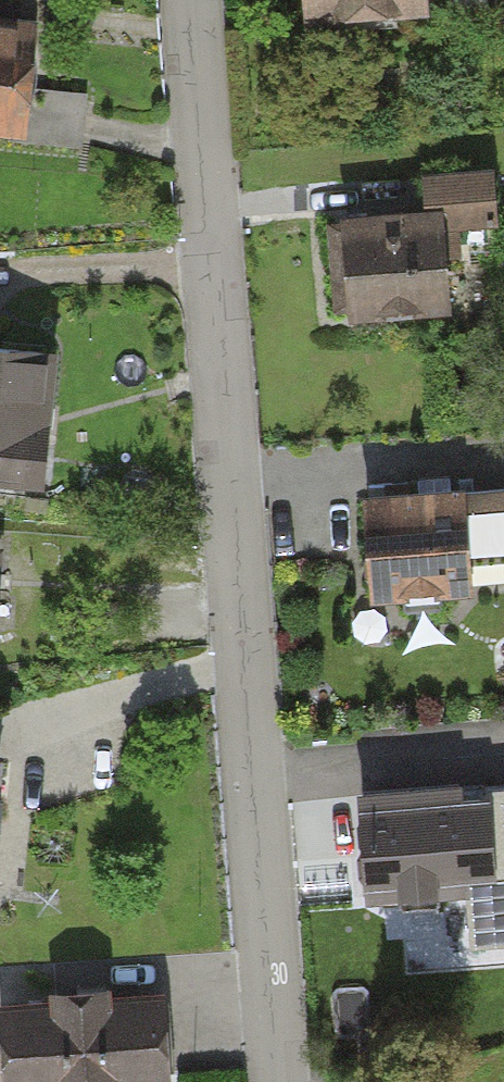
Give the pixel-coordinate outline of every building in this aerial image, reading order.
[(38,0),(0,0),(0,127),(40,130),(49,1),(38,0)] [(305,16),(420,3),(419,0),(303,0),(305,16)] [(441,201),(337,210),(346,305),(449,296),(441,201)] [(0,343),(0,487),(45,491),(57,348),(0,343)] [(365,494),(370,601),(477,597),(476,564),(503,562),(503,488),(365,494)] [(363,796),(370,887),(398,885),(400,908),(441,905),(439,883),(468,881),(473,944),(503,941),(503,785),(363,796)] [(0,998),(0,1035),(4,1081),(121,1081),(173,1078),(166,984),(0,998)]
